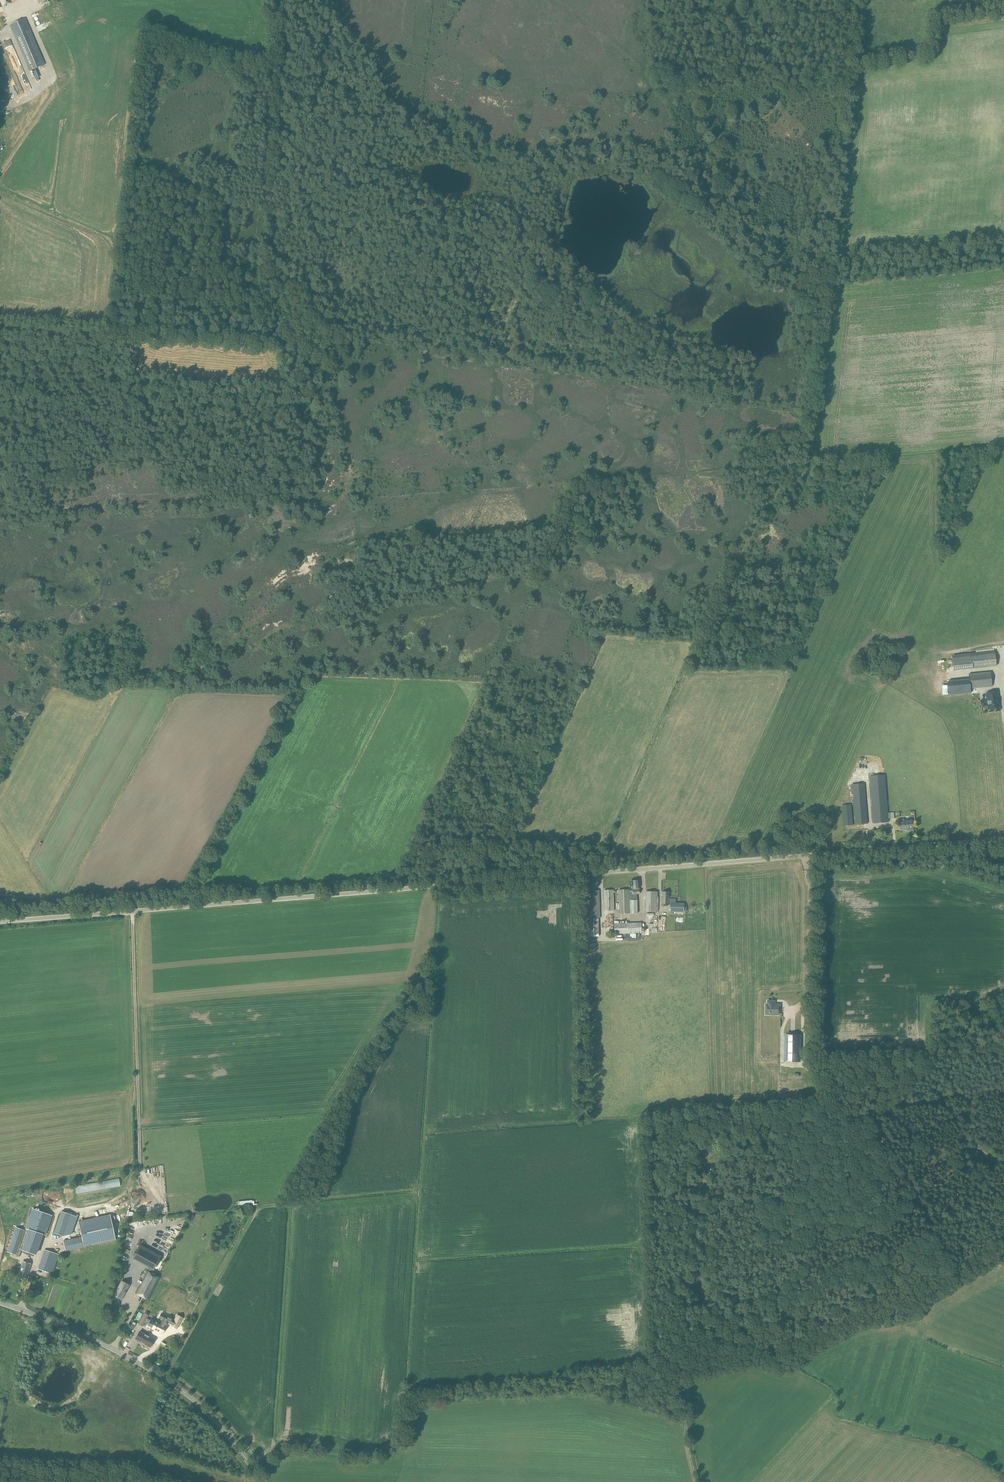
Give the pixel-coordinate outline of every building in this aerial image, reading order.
[(44,65),(25,18),(10,24),(29,71),(44,65)] [(10,44),(11,43),(9,39),(0,43),(0,47),(2,51),(5,49),(11,64),(17,61),(10,44)] [(996,667),(994,654),(952,659),(954,672),(996,667)] [(991,671),(969,674),(969,679),(970,689),(992,686),(991,671)] [(969,679),(947,681),(949,695),(971,693),(970,689),(969,679)] [(988,709),(999,708),(998,692),(986,693),(988,709)] [(874,823),(888,822),(884,776),(870,777),(874,823)] [(856,824),(868,823),(864,784),(852,785),(856,824)] [(843,825),(852,824),(851,805),(842,806),(843,825)] [(904,818),(900,818),(900,821),(901,830),(907,829),(909,829),(909,830),(913,830),(912,820),(905,821),(904,818)] [(630,901),(630,890),(619,890),(620,913),(637,912),(637,900),(630,901)] [(586,918),(600,918),(600,916),(599,891),(586,891),(586,918)] [(605,911),(614,911),(614,891),(605,891),(605,911)] [(658,892),(646,891),(645,912),(657,912),(658,892)] [(598,918),(586,918),(587,937),(598,936),(598,918)] [(642,923),(614,924),(615,933),(642,933),(642,923)] [(774,1004),(774,1001),(768,1000),(768,1004),(766,1004),(766,1012),(775,1012),(775,1014),(779,1014),(779,1004),(774,1004)] [(800,1061),(800,1035),(786,1035),(785,1060),(800,1061)] [(715,1147),(710,1143),(705,1149),(711,1153),(715,1147)] [(77,1196),(107,1193),(106,1188),(76,1191),(77,1196)] [(77,1201),(78,1207),(107,1201),(107,1199),(105,1199),(105,1196),(77,1201)] [(28,1229),(21,1248),(34,1253),(41,1234),(42,1234),(49,1214),(33,1209),(26,1229),(28,1229)] [(54,1233),(53,1235),(59,1237),(71,1234),(71,1233),(77,1217),(61,1211),(60,1215),(54,1233)] [(68,1240),(63,1241),(65,1250),(70,1249),(115,1240),(109,1215),(79,1222),(82,1237),(68,1240)] [(16,1228),(8,1252),(16,1254),(24,1230),(16,1228)] [(139,1246),(132,1258),(153,1269),(160,1257),(139,1246)] [(44,1250),(38,1268),(52,1273),(56,1259),(58,1255),(44,1250)] [(15,1270),(14,1273),(18,1275),(17,1278),(25,1281),(31,1264),(22,1261),(19,1271),(15,1270)] [(700,1269),(693,1272),(695,1278),(698,1277),(699,1279),(703,1277),(700,1269)] [(140,1284),(135,1293),(147,1299),(159,1278),(147,1271),(142,1280),(143,1281),(141,1284),(140,1284)] [(120,1281),(113,1295),(121,1300),(129,1286),(120,1281)] [(148,1319),(145,1323),(148,1324),(147,1325),(159,1331),(158,1332),(162,1334),(166,1327),(165,1326),(168,1322),(169,1323),(172,1325),(171,1326),(176,1329),(182,1318),(177,1315),(174,1320),(167,1316),(164,1320),(162,1319),(160,1324),(151,1319),(150,1320),(148,1319)]
